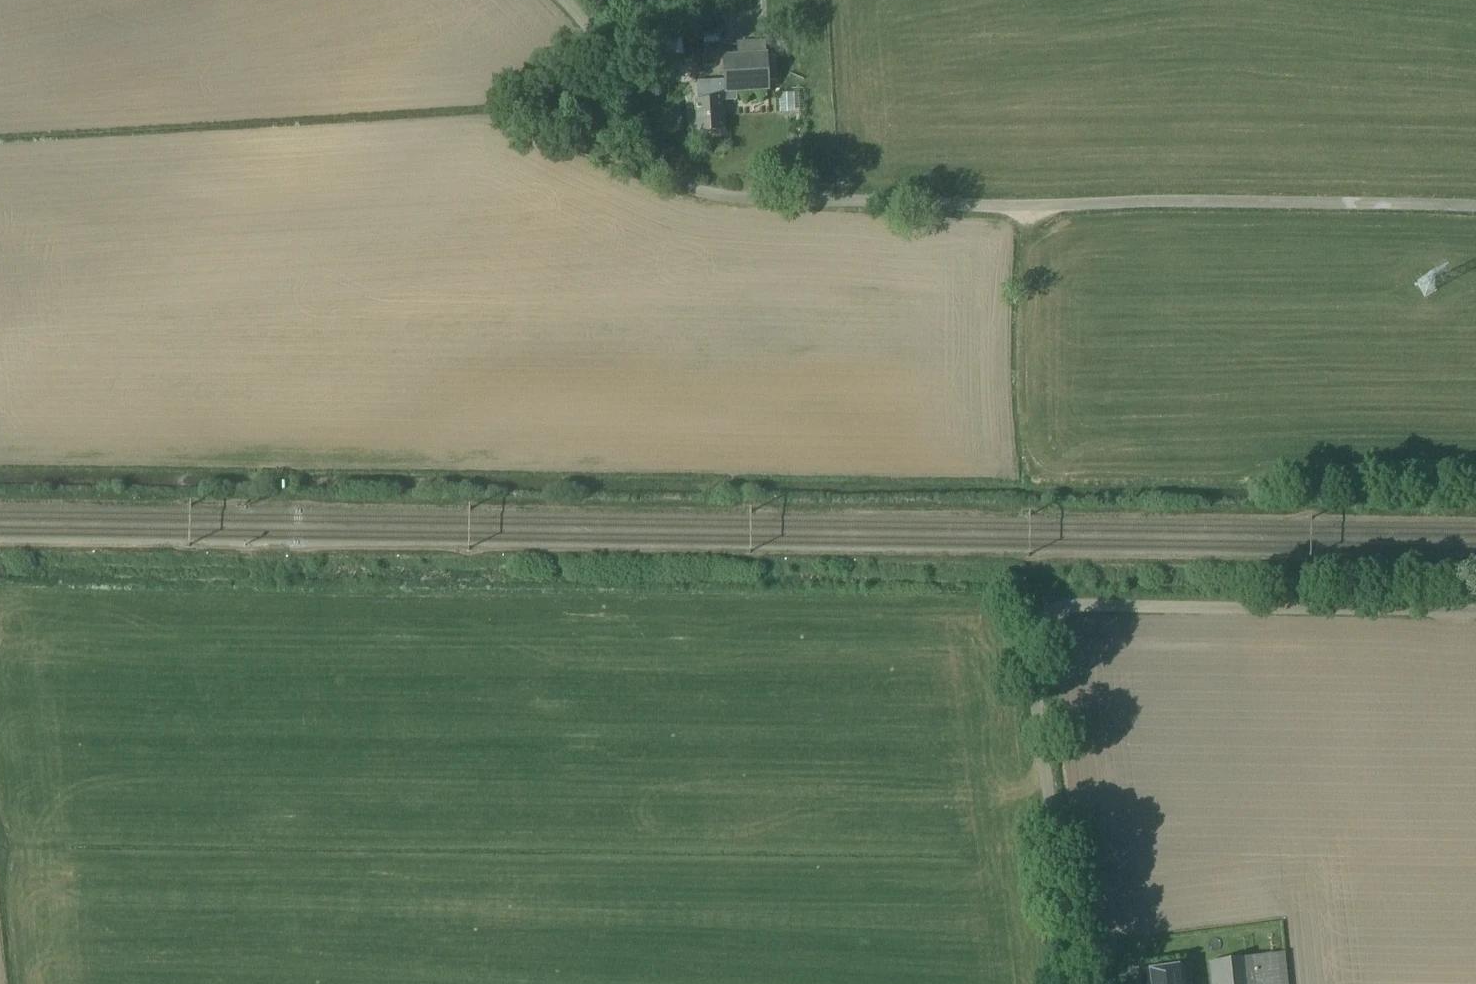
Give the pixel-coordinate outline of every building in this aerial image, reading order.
[(721,56),(722,80),(697,82),(698,101),(696,101),(698,133),(722,131),(720,102),(736,101),(736,93),(768,92),(768,82),(776,82),(775,56),(765,57),(765,39),(735,40),(736,55),(721,56)] [(1211,983),(1288,983),(1285,952),(1208,962),(1211,983)] [(1141,983),(1189,983),(1186,964),(1139,970),(1141,983)]
